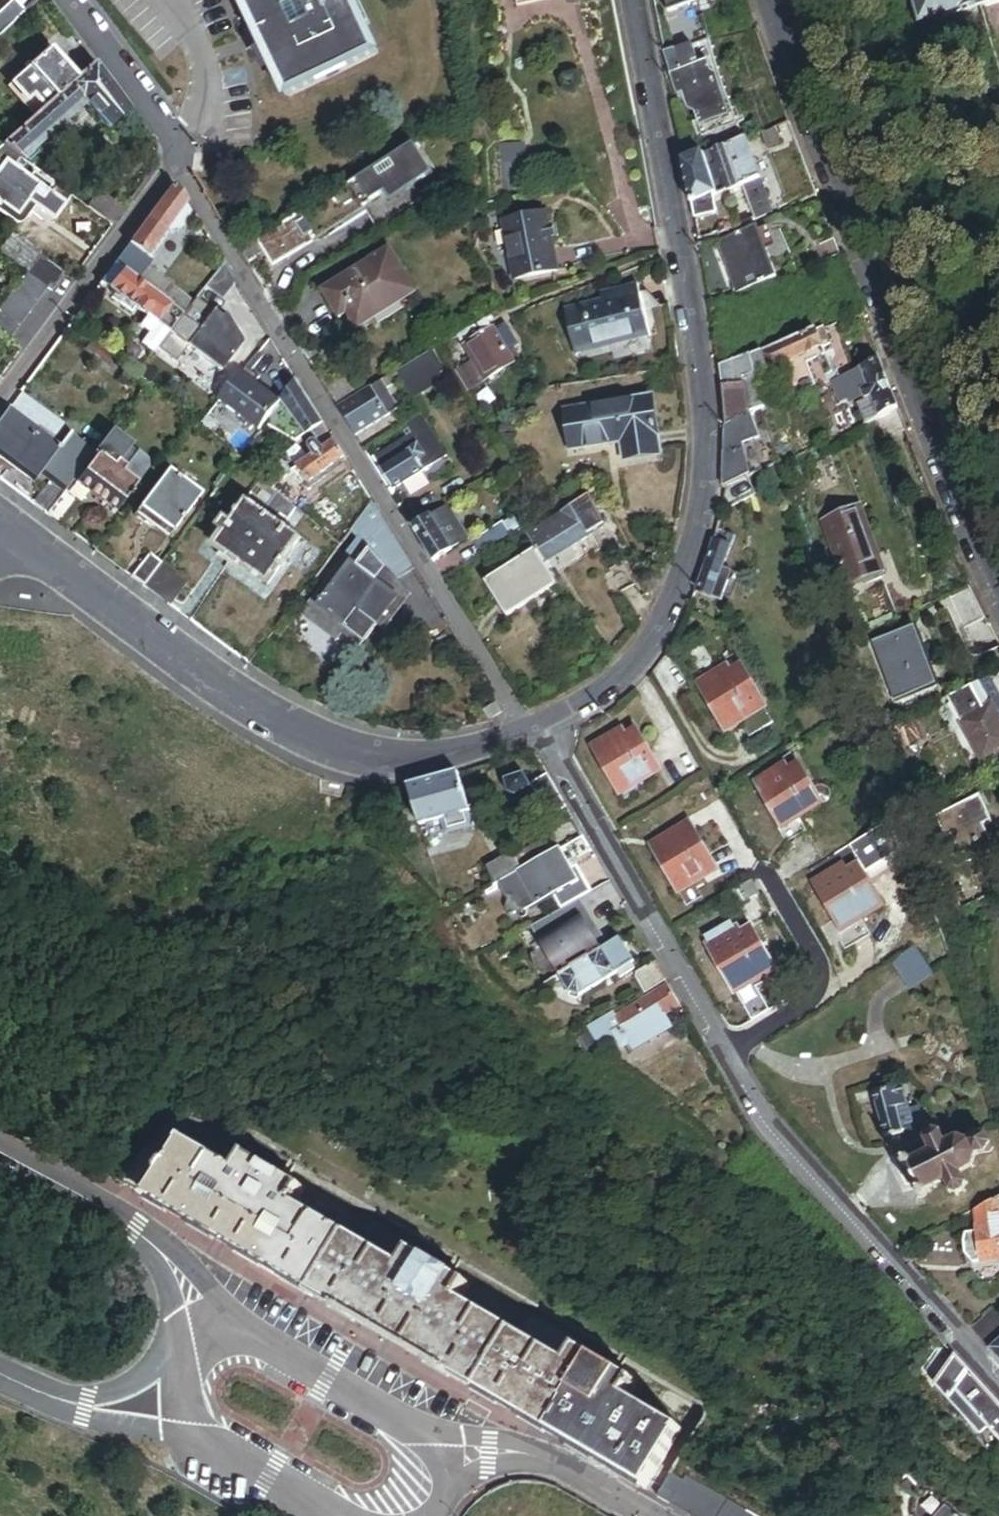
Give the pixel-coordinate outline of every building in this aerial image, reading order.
[(376,54),(351,0),(248,0),(261,26),(293,94),(376,54)] [(698,8),(696,0),(663,0),(666,15),(698,8)] [(953,12),(996,0),(949,0),(953,12)] [(25,15),(19,9),(13,2),(0,14),(0,38),(25,15)] [(696,41),(668,50),(672,64),(701,55),(696,41)] [(7,87),(34,118),(78,80),(63,63),(50,49),(7,87)] [(703,126),(727,121),(718,78),(712,73),(710,61),(673,69),(678,93),(689,91),(695,120),(703,126)] [(118,119),(127,110),(114,91),(95,64),(78,80),(34,118),(4,145),(11,151),(24,161),(37,149),(33,144),(85,98),(89,104),(106,130),(118,119)] [(33,144),(37,149),(89,104),(85,98),(33,144)] [(747,190),(765,183),(749,139),(728,146),(744,191),(747,190)] [(4,160),(11,151),(4,145),(0,149),(0,157),(4,160)] [(524,182),(529,181),(523,145),(500,149),(509,200),(521,198),(520,187),(525,186),(524,182)] [(729,196),(744,191),(728,146),(713,151),(729,196)] [(295,254),(314,243),(310,236),(381,191),(389,202),(430,176),(413,147),(259,242),(265,251),(275,267),(295,254)] [(71,196),(24,161),(11,151),(4,160),(0,166),(0,203),(19,217),(22,213),(27,217),(34,207),(53,221),(71,196)] [(715,200),(721,199),(706,154),(686,161),(694,206),(715,200)] [(453,157),(444,162),(452,175),(460,169),(453,157)] [(759,227),(768,224),(765,183),(747,190),(759,227)] [(183,314),(193,302),(145,266),(143,264),(148,257),(146,255),(165,231),(174,218),(186,201),(176,185),(172,184),(114,264),(138,281),(183,314)] [(111,226),(123,210),(99,192),(87,208),(111,226)] [(733,237),(745,232),(734,199),(731,200),(729,196),(721,199),(733,237)] [(719,215),(715,200),(694,206),(695,212),(696,222),(719,215)] [(19,217),(0,203),(0,210),(21,225),(27,217),(22,213),(19,217)] [(524,277),(567,273),(560,213),(517,217),(524,277)] [(731,295),(772,281),(754,229),(745,232),(733,237),(713,243),(731,295)] [(143,264),(145,266),(169,234),(165,231),(146,255),(148,257),(143,264)] [(65,274),(12,235),(0,252),(0,254),(25,272),(46,288),(52,292),(65,274)] [(243,252),(248,261),(265,251),(259,242),(243,252)] [(357,307),(364,318),(407,292),(397,275),(403,271),(392,253),(326,293),(334,306),(341,317),(357,307)] [(183,314),(138,281),(114,264),(101,283),(148,317),(140,327),(149,334),(141,345),(154,354),(157,350),(183,314)] [(9,338),(46,288),(25,272),(0,306),(0,331),(9,338)] [(640,286),(603,293),(605,302),(642,295),(640,286)] [(645,312),(663,309),(650,294),(642,295),(645,312)] [(576,354),(676,336),(670,307),(663,309),(645,312),(642,295),(605,302),(568,309),(576,354)] [(243,341),(225,312),(222,317),(214,309),(198,296),(193,302),(183,314),(157,350),(177,364),(189,348),(220,373),(243,341)] [(516,366),(511,357),(497,334),(495,331),(494,332),(488,321),(459,338),(466,349),(465,350),(472,361),(485,384),(516,366)] [(511,357),(522,351),(508,328),(497,334),(511,357)] [(776,371),(782,385),(817,373),(816,370),(830,365),(823,348),(834,344),(829,330),(818,334),(817,333),(752,357),(758,377),(776,371)] [(856,365),(879,355),(870,332),(847,341),(856,365)] [(448,378),(431,350),(399,369),(416,398),(448,378)] [(763,412),(768,410),(758,377),(752,357),(721,366),(724,390),(726,408),(727,427),(763,412)] [(472,361),(456,370),(470,393),(485,384),(472,361)] [(877,420),(900,410),(882,363),(850,376),(860,403),(868,424),(877,420)] [(220,401),(259,432),(278,407),(281,404),(264,390),(254,382),(259,376),(247,367),(220,401)] [(340,407),(367,391),(355,371),(328,386),(340,407)] [(852,406),(860,403),(850,376),(822,387),(830,409),(851,402),(852,406)] [(325,446),(335,440),(328,428),(298,381),(281,404),(278,407),(288,422),(297,416),(308,433),(314,429),(321,441),(325,446)] [(340,407),(356,435),(369,428),(399,410),(383,382),(367,391),(340,407)] [(624,466),(662,462),(655,402),(570,412),(575,454),(622,448),(624,466)] [(885,440),(908,431),(900,410),(877,420),(885,440)] [(41,474),(59,451),(8,411),(0,421),(0,452),(11,461),(36,480),(41,474)] [(749,440),(771,432),(763,412),(727,427),(725,488),(750,477),(749,440)] [(394,488),(451,455),(425,414),(409,424),(413,432),(376,457),(387,477),(394,488)] [(154,465),(131,447),(111,432),(96,452),(94,454),(98,457),(86,472),(96,481),(108,490),(124,502),(154,465)] [(57,479),(68,487),(94,454),(96,452),(72,433),(59,451),(41,474),(50,481),(53,484),(57,479)] [(311,481),(311,482),(345,458),(341,451),(335,440),(325,446),(321,441),(316,441),(313,443),(311,447),(316,453),(296,469),(273,488),(287,499),(311,481)] [(47,514),(61,526),(96,481),(86,472),(98,457),(94,454),(68,487),(47,514)] [(263,480),(273,488),(296,469),(288,458),(263,480)] [(157,527),(172,538),(200,502),(164,474),(136,510),(157,527)] [(33,503),(47,514),(68,487),(57,479),(53,484),(50,481),(33,503)] [(540,552),(545,561),(606,524),(592,495),(528,533),(540,552)] [(287,559),(285,558),(300,536),(247,500),(233,521),(226,516),(219,526),(226,531),(215,546),(245,566),(268,582),(280,565),(282,567),(287,559)] [(396,581),(415,569),(372,501),(352,529),(396,581)] [(468,541),(447,507),(414,527),(426,547),(436,563),(455,551),(454,549),(468,541)] [(859,588),(888,576),(859,507),(820,523),(845,585),(856,580),(859,588)] [(514,532),(506,521),(474,540),(482,553),(514,532)] [(698,592),(713,598),(731,546),(716,541),(698,592)] [(504,604),(512,618),(561,588),(545,561),(540,552),(491,582),(504,604)] [(361,607),(363,604),(378,583),(343,557),(302,613),(323,629),(339,641),(357,617),(362,609),(361,607)] [(621,589),(636,582),(624,559),(610,566),(621,589)] [(363,604),(382,618),(397,598),(378,583),(363,604)] [(958,625),(984,614),(972,586),(946,598),(958,625)] [(374,629),(382,618),(363,604),(361,607),(362,609),(357,617),(374,629)] [(904,700),(940,684),(916,629),(876,647),(890,679),(894,677),(904,700)] [(765,706),(744,670),(733,676),(729,669),(703,684),(733,735),(747,727),(743,719),(765,706)] [(485,710),(490,719),(503,711),(498,703),(485,710)] [(998,753),(998,721),(993,709),(978,716),(975,710),(963,715),(967,721),(961,724),(979,762),(998,753)] [(659,770),(638,733),(627,739),(623,732),(597,747),(626,799),(641,790),(637,782),(659,770)] [(550,819),(568,808),(553,781),(548,773),(529,783),(519,768),(505,776),(511,794),(521,799),(534,792),(550,819)] [(833,800),(819,776),(808,782),(801,769),(790,775),(785,768),(760,783),(791,835),(805,827),(801,819),(833,800)] [(469,812),(457,773),(434,780),(409,788),(421,826),(445,819),(449,832),(471,825),(467,812),(469,812)] [(967,865),(996,852),(985,829),(993,825),(982,800),(939,820),(948,839),(955,836),(967,865)] [(425,839),(449,832),(445,819),(421,826),(425,839)] [(717,870),(695,832),(684,839),(680,831),(654,846),(684,899),(699,890),(694,883),(717,870)] [(555,852),(548,839),(517,856),(515,852),(487,868),(493,888),(502,883),(519,873),(555,852)] [(554,895),(578,881),(572,870),(560,849),(555,852),(519,873),(537,905),(554,895)] [(578,881),(554,895),(563,911),(586,896),(593,892),(578,866),(572,870),(578,881)] [(882,906),(860,868),(849,875),(845,868),(818,883),(855,945),(874,934),(864,917),(882,906)] [(537,905),(519,873),(502,883),(509,897),(517,899),(523,910),(531,912),(538,908),(537,905)] [(732,894),(739,906),(764,892),(757,879),(732,894)] [(586,896),(595,912),(619,897),(610,882),(593,892),(586,896)] [(562,977),(602,950),(580,917),(540,943),(562,977)] [(774,969),(752,932),(741,939),(731,922),(705,937),(740,998),(756,989),(752,982),(774,969)] [(573,995),(583,996),(636,962),(621,939),(602,950),(562,977),(573,995)] [(918,948),(896,962),(912,987),(934,974),(918,948)] [(635,974),(646,994),(667,981),(656,962),(635,974)] [(632,1043),(635,1048),(670,1027),(663,1017),(681,1006),(669,984),(616,1016),(615,1014),(590,1029),(592,1033),(600,1046),(617,1036),(625,1048),(632,1043)] [(592,1033),(581,1040),(589,1053),(600,1046),(592,1033)] [(905,1133),(903,1127),(898,1108),(908,1105),(903,1085),(875,1093),(887,1138),(905,1133)] [(903,1127),(914,1124),(910,1111),(908,1105),(898,1108),(903,1127)] [(927,1139),(928,1135),(921,1108),(910,1111),(914,1124),(925,1140),(927,1139)] [(958,1139),(947,1144),(942,1135),(944,1133),(942,1132),(940,1134),(936,1132),(936,1130),(933,1130),(933,1132),(928,1135),(927,1139),(925,1140),(925,1142),(926,1143),(931,1152),(916,1160),(909,1158),(904,1159),(902,1165),(905,1169),(910,1169),(915,1178),(920,1188),(918,1192),(919,1197),(923,1199),(927,1197),(931,1190),(946,1182),(951,1190),(950,1191),(952,1193),(954,1192),(957,1193),(958,1195),(960,1195),(960,1192),(964,1191),(966,1192),(967,1189),(965,1189),(966,1184),(969,1184),(968,1182),(966,1182),(962,1173),(973,1168),(975,1169),(976,1166),(973,1164),(976,1156),(980,1155),(980,1154),(992,1153),(995,1148),(988,1133),(981,1130),(975,1137),(970,1141),(961,1139),(961,1136),(958,1135),(958,1139)] [(229,1248),(312,1297),(348,1236),(294,1204),(303,1190),(246,1156),(237,1171),(182,1138),(146,1200),(229,1248)] [(998,1259),(998,1197),(975,1210),(978,1232),(966,1234),(963,1238),(967,1264),(998,1259)] [(513,1333),(459,1301),(467,1286),(410,1253),(402,1267),(348,1236),(312,1297),(399,1348),(477,1394),(513,1333)] [(998,1342),(998,1314),(998,1313),(975,1333),(991,1350),(998,1342)] [(546,1434),(644,1492),(680,1430),(624,1398),(633,1383),(575,1349),(566,1364),(513,1333),(477,1394),(546,1434)] [(991,1350),(998,1359),(998,1342),(991,1350)] [(957,1359),(937,1387),(973,1427),(981,1420),(998,1439),(998,1405),(957,1359)] [(687,1515),(751,1515),(683,1478),(680,1483),(669,1477),(662,1489),(675,1496),(670,1506),(687,1515)] [(663,1503),(670,1506),(675,1496),(662,1489),(657,1499),(663,1503)] [(942,1499),(928,1515),(964,1515),(942,1499)]
